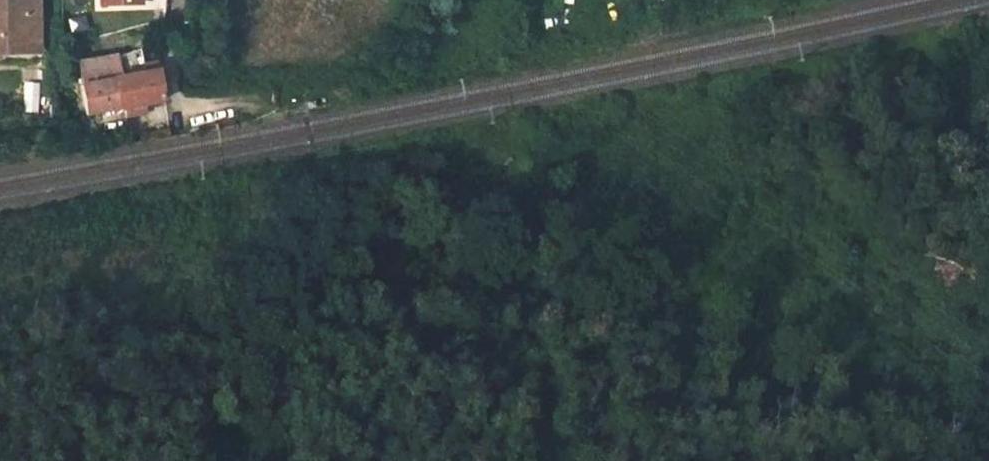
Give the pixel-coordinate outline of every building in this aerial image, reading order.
[(42,43),(41,0),(0,0),(0,44),(42,43)] [(123,75),(83,82),(89,117),(166,104),(161,74),(158,60),(150,48),(141,50),(145,71),(123,75)] [(79,61),(83,82),(123,75),(119,54),(79,61)]
